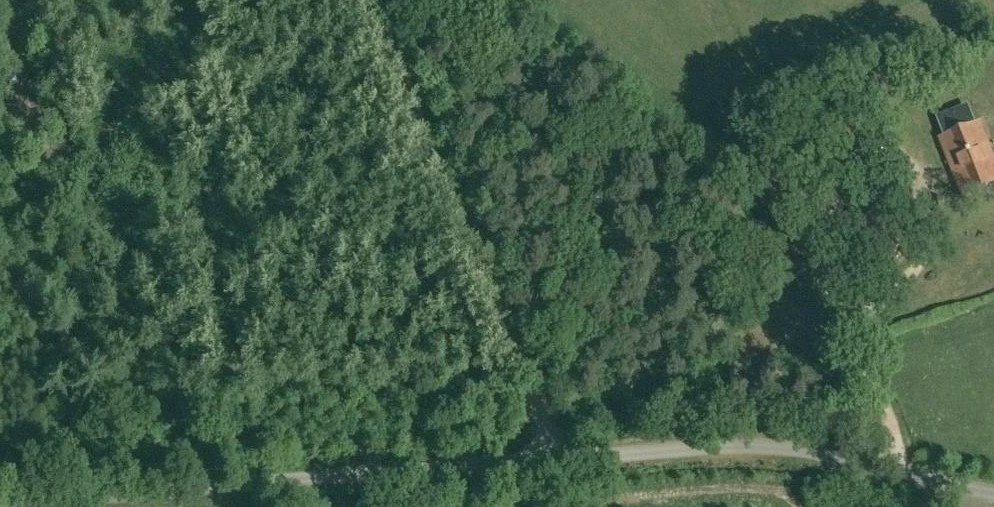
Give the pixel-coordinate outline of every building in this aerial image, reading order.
[(981,123),(939,139),(961,196),(993,183),(993,157),(981,123)] [(835,162),(823,170),(831,181),(842,172),(835,162)]
